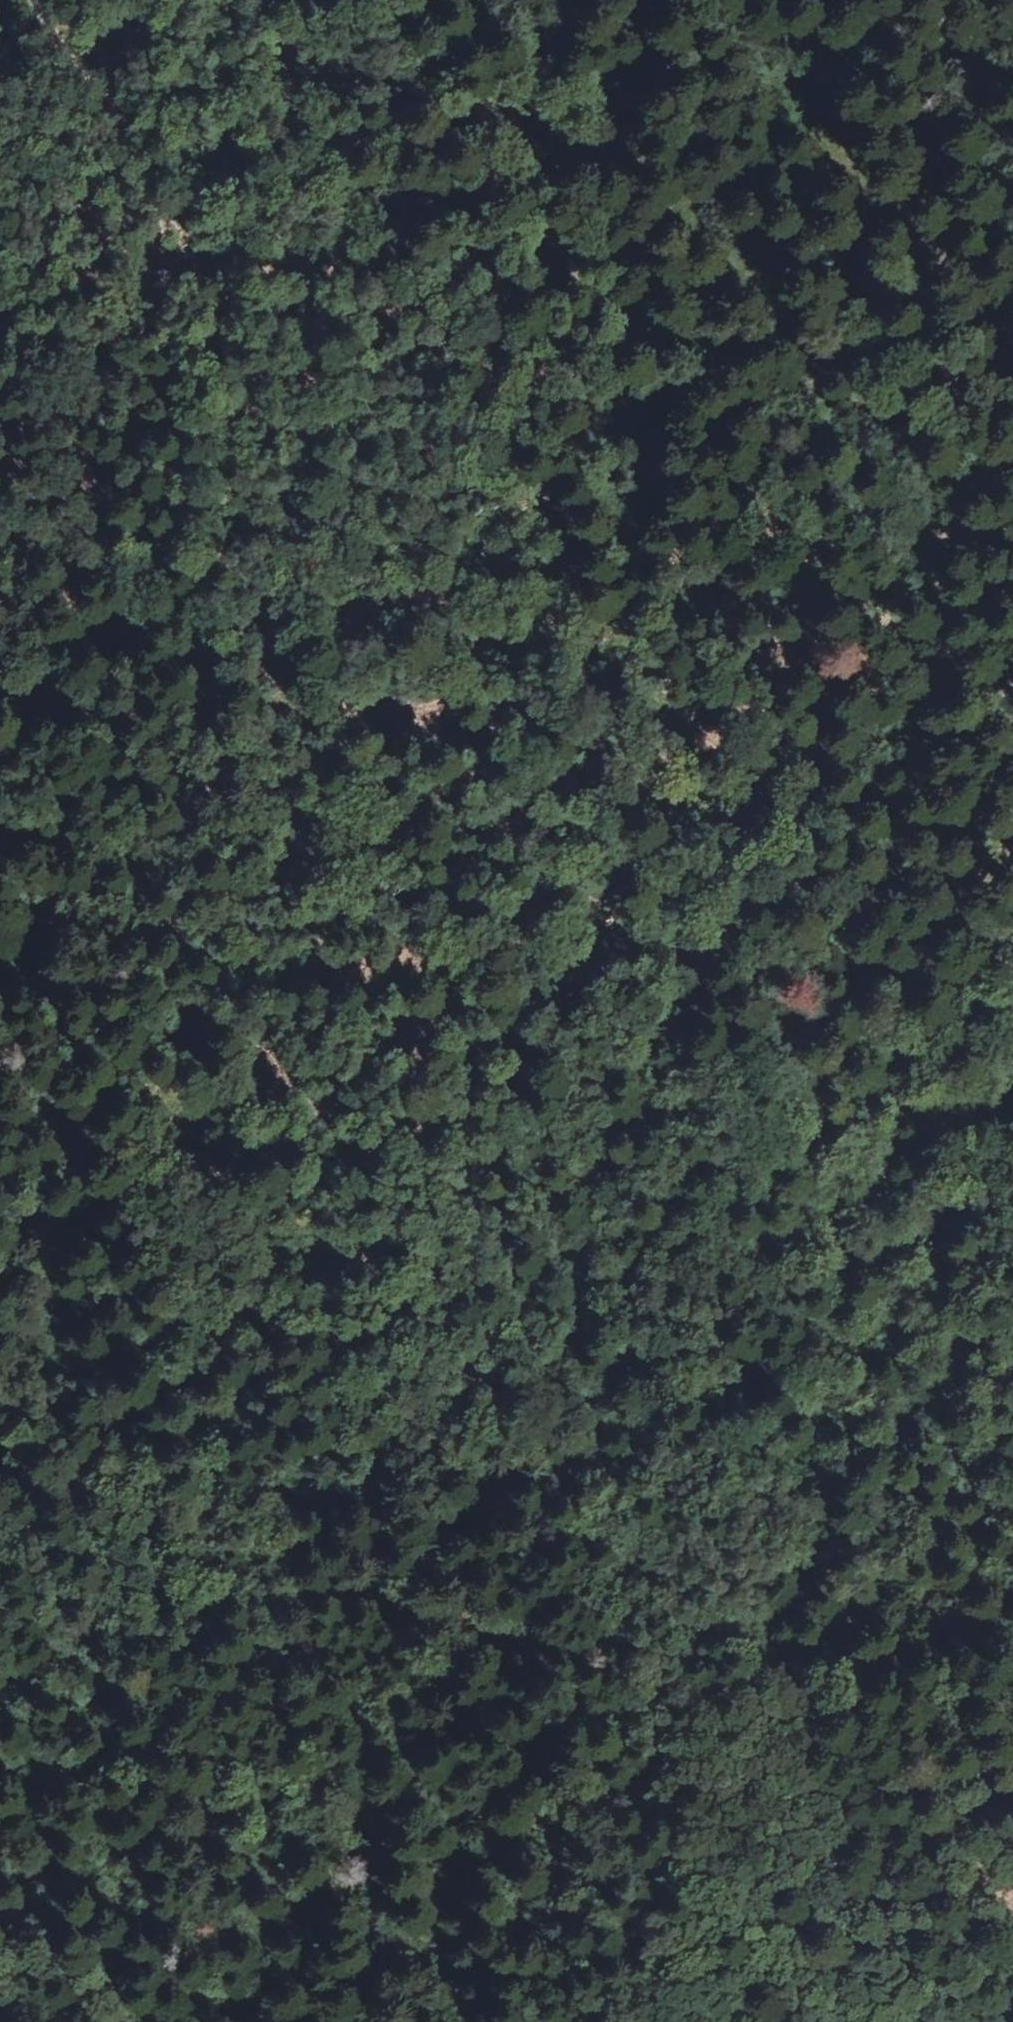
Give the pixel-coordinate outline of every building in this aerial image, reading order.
[(1004,1884),(1006,1909),(1012,1908),(1012,1883),(1004,1884)]
